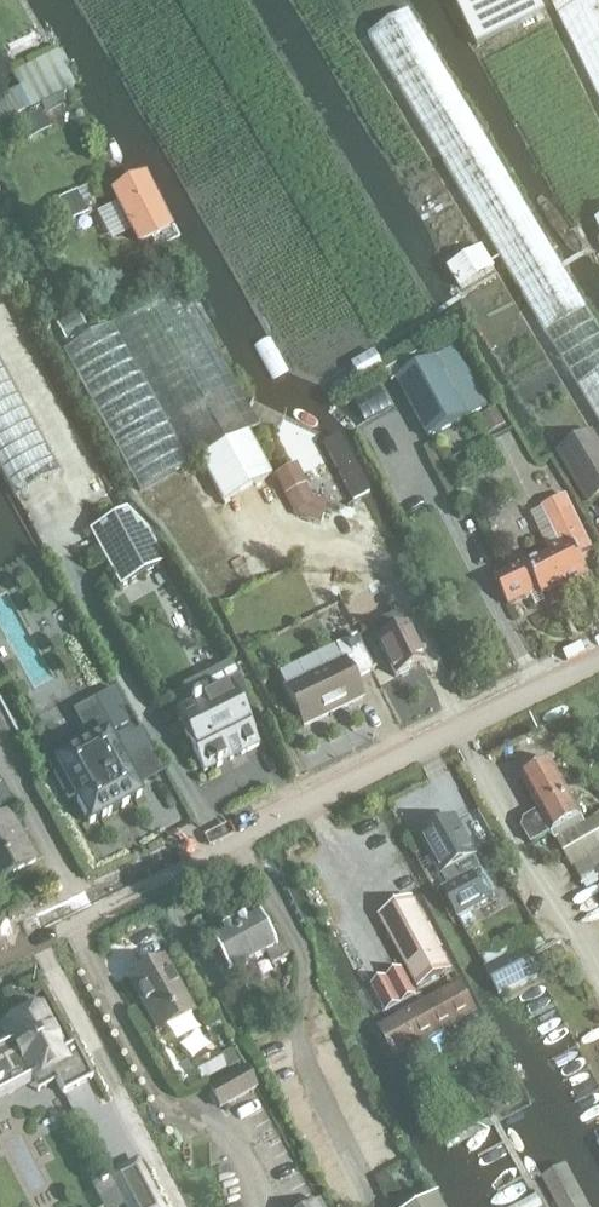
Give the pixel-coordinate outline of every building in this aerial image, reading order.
[(539,0),(455,0),(477,45),(545,12),(539,0)] [(598,100),(598,0),(550,0),(598,100)] [(465,105),(410,12),(369,36),(598,422),(598,330),(465,105)] [(140,245),(150,240),(168,230),(141,178),(113,192),(140,245)] [(449,264),(461,285),(497,266),(485,244),(449,264)] [(259,427),(225,365),(182,285),(64,350),(140,491),(199,459),(222,502),(271,475),(248,432),(259,427)] [(78,313),(56,325),(66,342),(87,330),(78,313)] [(270,336),(253,345),(271,379),(288,370),(270,336)] [(398,381),(429,440),(488,408),(455,350),(398,381)] [(379,353),(359,358),(362,373),(383,368),(379,353)] [(16,498),(59,475),(0,366),(0,469),(16,498)] [(381,388),(348,405),(359,425),(392,408),(381,388)] [(499,408),(479,418),(487,435),(508,424),(499,408)] [(595,502),(598,500),(598,442),(593,432),(557,453),(589,506),(595,502)] [(353,501),(360,497),(368,492),(338,436),(322,444),(353,501)] [(302,480),(283,491),(294,517),(320,525),(327,502),(312,498),(302,480)] [(539,591),(543,598),(588,576),(578,556),(592,549),(567,498),(549,506),(569,545),(529,565),(527,561),(495,576),(509,606),(539,591)] [(164,564),(148,532),(125,511),(89,531),(120,588),(164,564)] [(377,578),(366,583),(371,594),(383,588),(377,578)] [(378,641),(377,641),(395,678),(424,663),(398,612),(370,627),(378,641)] [(341,660),(283,687),(303,728),(364,698),(353,680),(373,671),(356,636),(335,646),(341,660)] [(263,728),(239,680),(198,701),(197,699),(190,702),(192,704),(175,712),(179,721),(178,722),(204,774),(216,768),(216,770),(221,767),(220,766),(232,760),(231,757),(240,752),(241,755),(259,747),(253,736),(254,736),(253,732),(263,728)] [(130,765),(111,729),(89,741),(91,744),(71,754),(69,752),(48,764),(68,800),(74,796),(89,825),(106,816),(107,817),(124,808),(123,806),(140,797),(125,768),(130,765)] [(541,813),(569,797),(552,766),(523,781),(541,813)] [(17,803),(4,780),(0,782),(0,802),(4,810),(17,803)] [(0,815),(0,880),(32,861),(5,812),(0,815)] [(598,853),(598,816),(556,840),(572,869),(598,853)] [(459,919),(488,902),(472,873),(462,878),(457,870),(477,858),(456,821),(420,839),(443,878),(449,887),(443,890),(459,919)] [(417,985),(446,969),(410,901),(380,917),(417,985)] [(255,914),(232,927),(252,964),(265,957),(271,966),(290,956),(280,941),(275,930),(266,935),(255,914)] [(222,960),(221,961),(215,964),(229,989),(243,982),(238,972),(252,964),(232,927),(210,939),(222,960)] [(501,995),(540,973),(526,947),(486,969),(501,995)] [(130,977),(162,1033),(192,1016),(161,961),(130,977)] [(385,1010),(415,994),(402,971),(373,986),(385,1010)] [(461,986),(384,1027),(398,1054),(475,1012),(461,986)] [(1,1082),(26,1069),(31,1080),(49,1071),(63,1096),(92,1080),(74,1045),(63,1051),(41,1009),(4,1028),(11,1041),(0,1047),(0,1081),(1,1082)] [(243,1044),(246,1043),(259,1035),(253,1023),(237,1032),(243,1044)] [(231,1050),(220,1056),(227,1070),(239,1063),(231,1050)] [(245,1067),(207,1088),(220,1110),(257,1088),(245,1067)] [(112,1177),(127,1206),(128,1206),(158,1206),(136,1164),(112,1177)]
